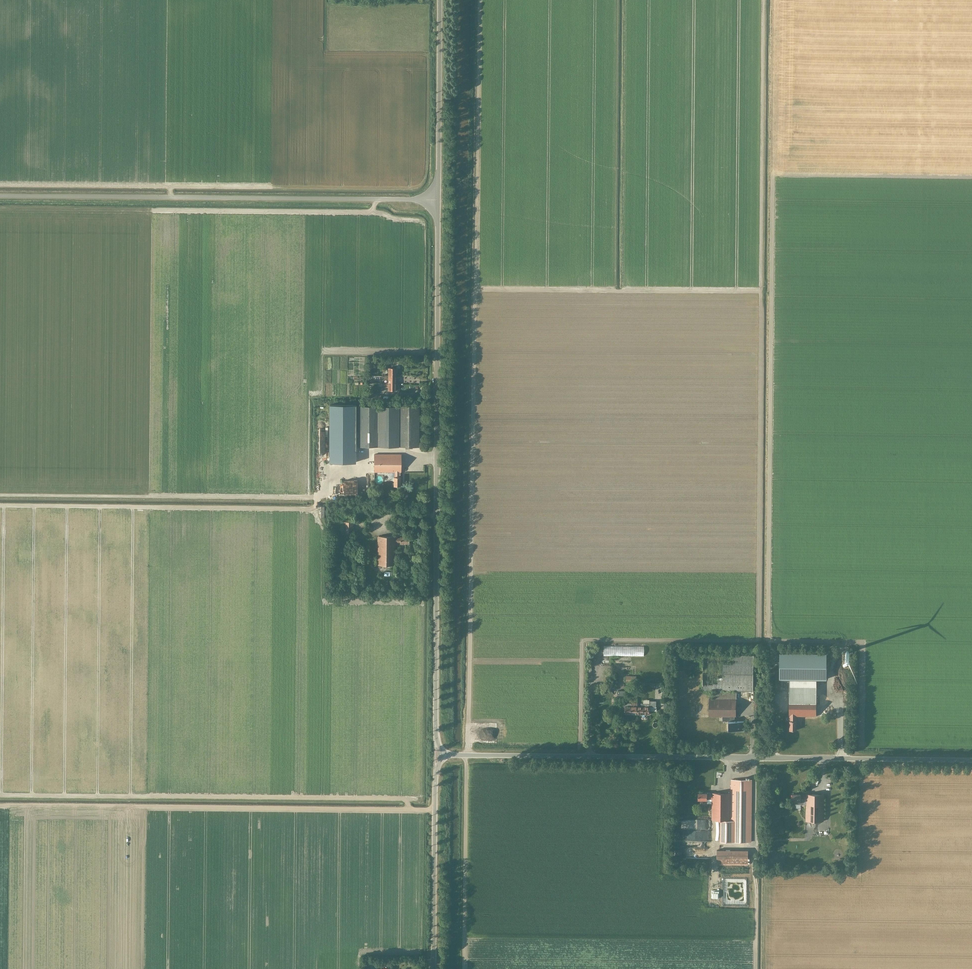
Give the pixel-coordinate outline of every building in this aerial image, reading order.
[(330,474),(330,406),(300,406),(300,474),(330,474)] [(358,437),(358,431),(356,431),(356,406),(330,406),(330,462),(356,462),(356,450),(356,437),(358,437)] [(358,437),(358,446),(380,446),(380,406),(358,406),(358,431),(358,437)] [(398,406),(380,406),(380,446),(398,446),(398,406)] [(398,406),(398,446),(419,446),(419,443),(421,443),(421,438),(419,438),(419,406),(398,406)] [(401,477),(401,472),(401,454),(374,454),(374,472),(395,472),(395,477),(394,477),(394,486),(400,486),(400,477),(401,477)] [(353,534),(353,522),(343,522),(342,534),(353,534)] [(395,565),(395,542),(395,538),(395,537),(378,536),(377,565),(395,565)] [(644,646),(604,646),(604,656),(644,656),(644,646)] [(826,652),(779,651),(779,669),(780,669),(780,677),(798,677),(798,680),(808,680),(808,677),(826,678),(826,652)] [(736,717),(736,692),(723,692),(723,691),(753,691),(753,656),(703,655),(702,690),(718,690),(718,692),(713,692),(713,699),(709,699),(709,716),(729,716),(729,721),(728,721),(728,731),(743,731),(743,722),(734,721),(734,717),(736,717)] [(779,692),(780,670),(769,670),(768,676),(770,676),(770,692),(779,692)] [(816,716),(816,699),(816,680),(808,680),(798,680),(789,680),(789,716),(791,716),(791,721),(789,721),(789,730),(796,730),(796,721),(795,721),(795,716),(816,716)] [(826,687),(826,697),(839,697),(839,687),(826,687)] [(656,710),(656,701),(649,701),(649,703),(643,703),(643,714),(649,714),(649,710),(656,710)] [(751,780),(731,780),(730,819),(731,820),(721,820),(720,841),(751,842),(751,820),(751,780)] [(712,793),(707,793),(698,793),(698,800),(707,800),(707,799),(712,799),(712,819),(729,820),(730,793),(712,793)] [(806,821),(823,821),(824,794),(806,794),(806,796),(801,796),(801,794),(792,794),(792,801),(796,801),(796,804),(796,808),(801,808),(801,805),(806,805),(806,821)] [(826,847),(826,858),(839,858),(839,847),(826,847)] [(748,850),(717,850),(717,864),(748,865),(748,850)] [(745,902),(745,880),(723,880),(724,903),(731,903),(731,899),(728,900),(727,890),(732,890),(732,887),(738,886),(738,891),(741,890),(741,902),(745,902)]
